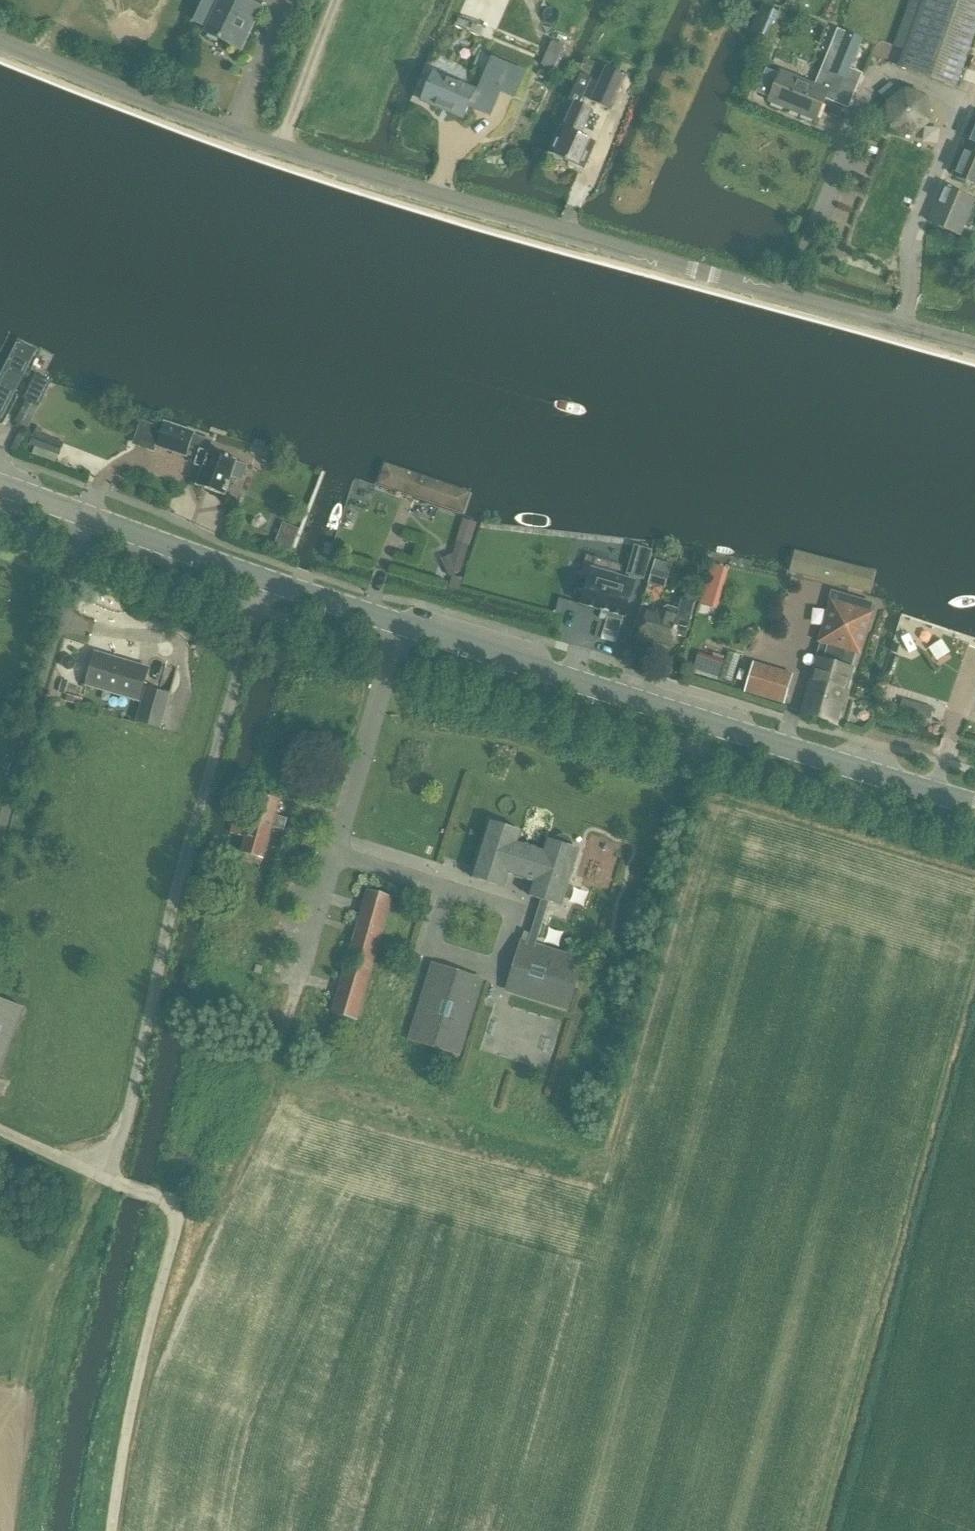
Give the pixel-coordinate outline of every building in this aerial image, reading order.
[(193,24),(195,25),(206,30),(205,32),(234,46),(242,30),(249,33),(261,8),(244,0),(220,0),(220,2),(216,0),(204,0),(193,24)] [(905,16),(915,19),(898,67),(956,88),(974,35),(974,0),(911,0),(905,16)] [(782,15),(764,8),(754,32),(772,40),(782,15)] [(846,34),(830,73),(845,79),(861,40),(846,34)] [(564,46),(552,41),(548,49),(541,64),(553,70),(561,54),(564,46)] [(423,97),(421,101),(463,119),(465,116),(468,108),(469,107),(489,115),(510,67),(492,59),(478,92),(476,90),(433,72),(431,76),(423,97)] [(625,76),(606,67),(604,73),(590,101),(610,110),(623,81),(625,76)] [(579,168),(582,169),(594,142),(580,136),(592,110),(580,105),(592,77),(582,72),(569,100),(575,103),(563,128),(561,127),(556,138),(558,139),(551,155),(554,156),(555,158),(559,161),(562,160),(571,164),(572,166),(577,169),(579,168)] [(769,102),(816,121),(828,91),(781,72),(769,102)] [(896,89),(884,99),(887,104),(890,127),(911,135),(929,122),(925,99),(904,91),(903,92),(900,87),(896,89)] [(974,185),(974,130),(955,177),(974,185)] [(944,189),(930,223),(959,236),(964,223),(971,226),(974,216),(974,202),(944,189)] [(3,429),(44,348),(17,335),(0,368),(0,427),(3,429)] [(38,377),(25,401),(38,408),(50,383),(38,377)] [(27,402),(17,422),(28,428),(38,408),(27,402)] [(231,477),(241,480),(247,465),(235,462),(236,459),(220,453),(219,456),(200,449),(200,450),(190,447),(194,433),(165,422),(157,446),(186,456),(187,454),(197,457),(194,465),(203,469),(198,486),(224,495),(231,477)] [(36,433),(31,446),(60,457),(65,445),(36,433)] [(372,488),(467,521),(477,491),(383,459),(372,488)] [(453,556),(442,561),(449,577),(461,571),(475,526),(464,522),(453,556)] [(635,548),(627,574),(644,579),(652,552),(635,548)] [(786,575),(873,597),(879,570),(793,548),(786,575)] [(694,558),(693,563),(694,563),(694,565),(705,567),(706,564),(710,565),(712,556),(708,555),(697,552),(696,554),(695,554),(694,558)] [(587,558),(581,578),(588,580),(581,605),(601,611),(601,612),(608,614),(600,639),(602,639),(609,613),(622,617),(615,643),(616,643),(623,618),(624,618),(635,582),(622,579),(620,568),(587,558)] [(653,570),(649,582),(665,587),(668,575),(671,566),(655,561),(653,570)] [(708,585),(702,605),(711,607),(717,588),(708,585)] [(639,614),(635,629),(641,631),(638,641),(652,646),(654,641),(672,646),(676,635),(685,638),(696,600),(685,597),(681,599),(678,609),(667,606),(663,608),(662,612),(661,611),(660,616),(646,612),(645,616),(639,614)] [(850,610),(833,605),(822,641),(828,642),(823,660),(816,658),(801,713),(837,724),(853,669),(851,669),(857,651),(858,652),(872,607),(852,601),(850,610)] [(941,641),(929,649),(937,662),(949,654),(941,641)] [(729,652),(720,678),(732,682),(741,656),(729,652)] [(96,653),(86,687),(138,703),(148,669),(96,653)] [(65,658),(62,662),(63,667),(68,670),(73,669),(76,664),(74,659),(70,656),(65,658)] [(792,675),(754,664),(745,693),(783,704),(792,675)] [(137,721),(160,728),(169,696),(146,689),(137,721)] [(903,699),(898,714),(916,719),(917,715),(930,719),(934,708),(903,699)] [(237,814),(231,834),(246,838),(242,853),(263,859),(272,827),(283,830),(282,832),(284,833),(288,819),(287,819),(286,819),(275,815),(280,801),(259,795),(252,818),(237,814)] [(517,962),(515,961),(512,971),(514,972),(508,990),(566,1008),(572,988),(571,988),(573,981),(575,981),(581,961),(535,947),(548,902),(560,906),(578,850),(571,848),(571,844),(570,840),(567,838),(563,836),(559,837),(556,839),(554,843),(547,841),(544,852),(517,843),(521,832),(490,823),(472,879),(503,888),(508,874),(534,882),(530,896),(542,900),(528,945),(523,943),(517,962)] [(368,891),(332,1014),(357,1021),(392,898),(368,891)] [(411,1038),(458,1053),(480,981),(462,976),(463,974),(452,971),(452,972),(433,967),(411,1038)] [(0,999),(0,1072),(25,1009),(0,999)]
